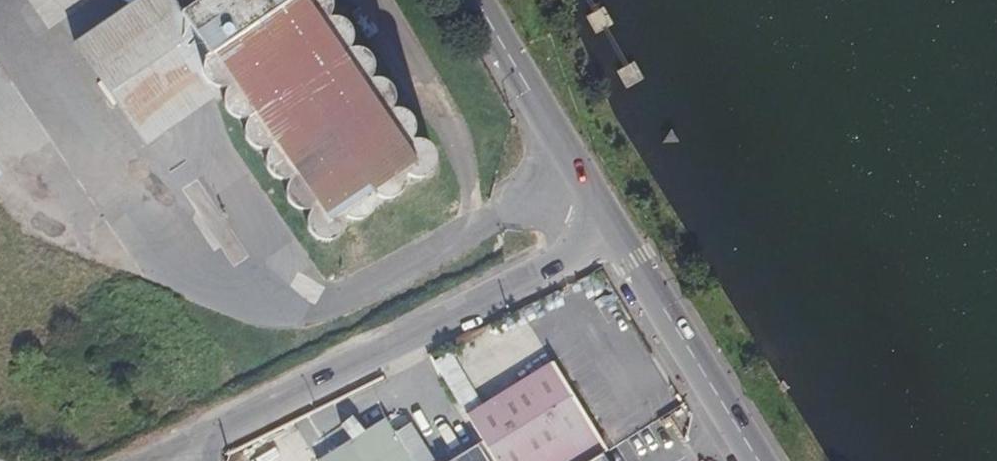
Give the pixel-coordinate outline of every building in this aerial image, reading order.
[(150,140),(226,85),(224,101),(225,105),(230,113),(237,118),(246,121),(244,125),(244,134),(247,142),(251,146),(258,150),(266,151),(264,158),(265,166),(269,172),(277,178),(288,181),(287,195),(288,198),(293,205),(300,210),(308,211),(308,228),(314,237),(320,240),(327,240),(335,237),(339,233),(343,226),(344,218),(360,219),(364,217),(371,213),(375,205),(375,197),(376,198),(385,199),(393,198),(400,193),(406,176),(408,176),(416,178),(425,176),(428,174),(433,168),(434,160),(433,152),(428,145),(411,138),(411,136),(413,128),(410,120),(405,114),(398,110),(390,109),(391,106),(391,96),(388,88),(386,85),(379,80),(371,78),(371,77),(372,67),(370,58),(368,56),(362,51),(355,48),(347,49),(347,48),(350,40),(349,30),(344,22),(338,18),(332,18),(329,15),(331,9),(330,1),(329,0),(194,0),(181,8),(175,0),(133,0),(79,37),(150,140)] [(426,354),(481,441),(494,460),(588,460),(602,452),(607,449),(553,360),(487,399),(472,377),(476,374),(455,340),(426,354)] [(409,423),(395,432),(385,417),(363,430),(351,416),(341,425),(351,439),(316,460),(434,460),(409,423)] [(229,451),(233,460),(291,460),(287,450),(301,445),(296,429),(229,451)] [(481,441),(448,460),(494,460),(481,441)] [(602,452),(588,460),(607,460),(602,452)]
